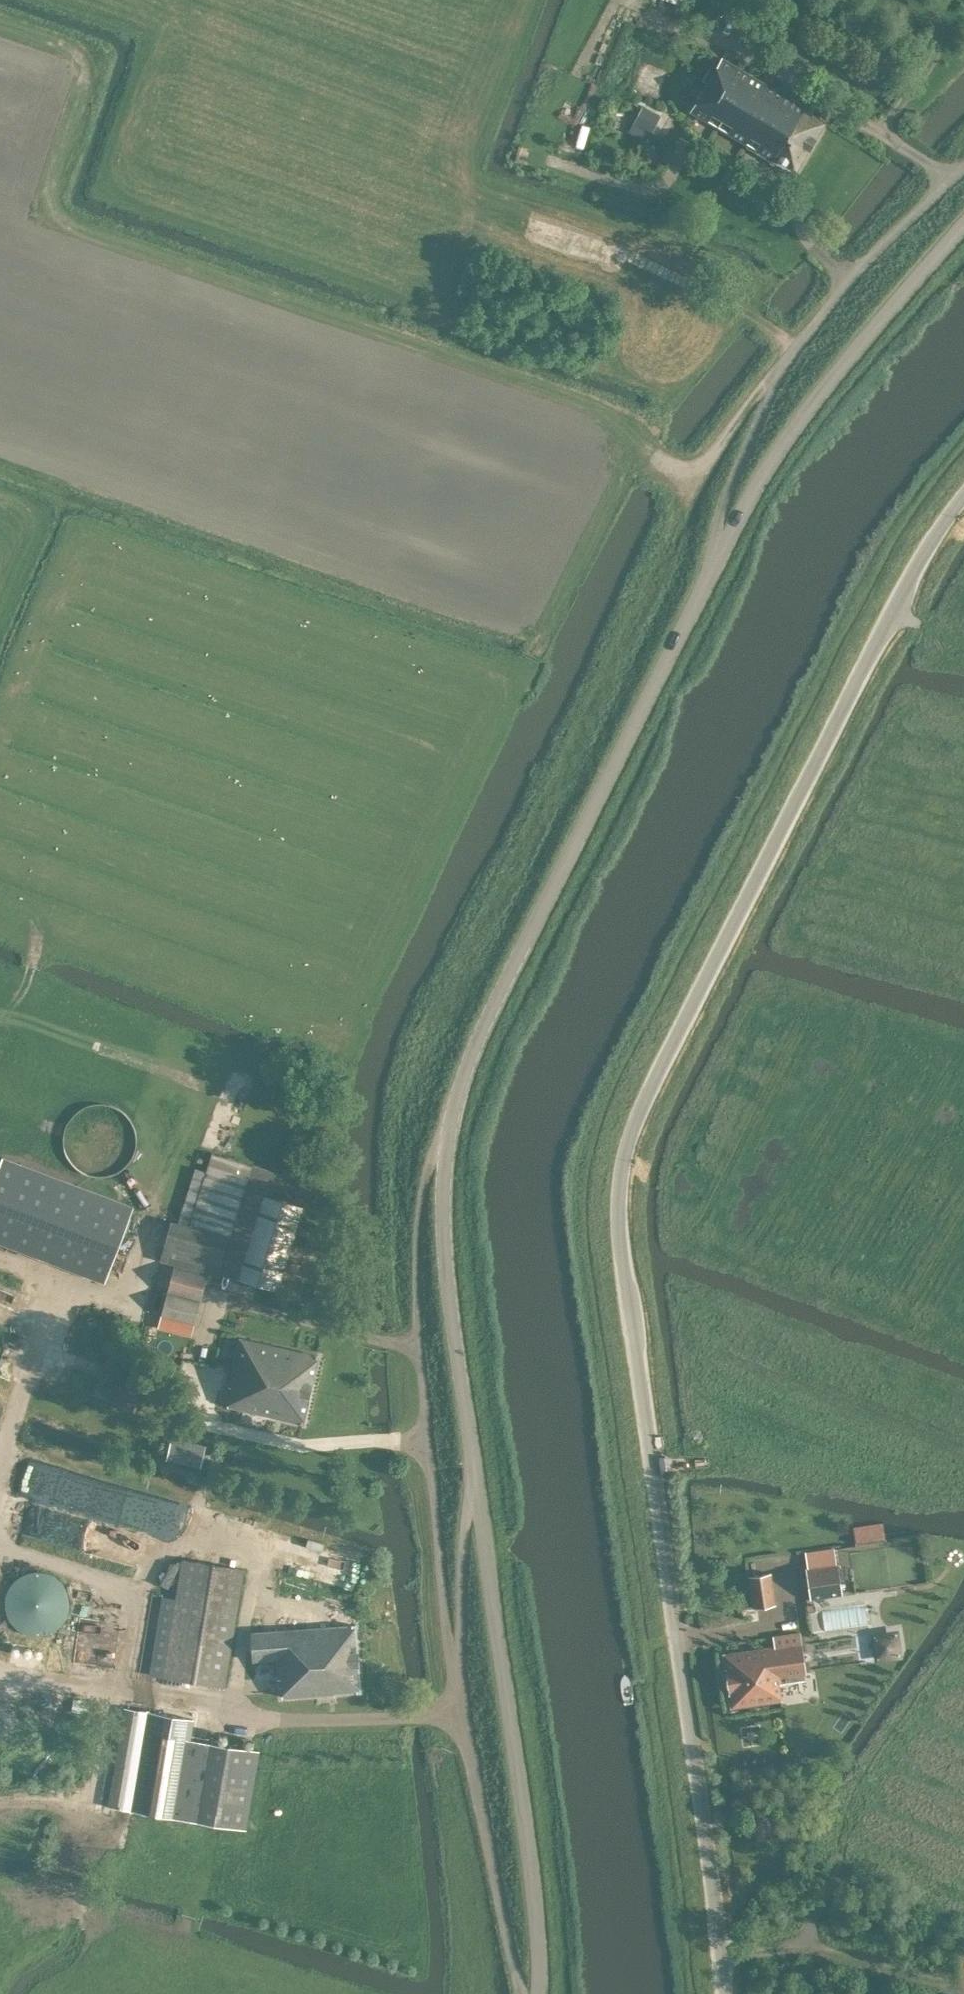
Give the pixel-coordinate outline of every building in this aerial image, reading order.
[(747,143),(746,144),(793,171),(824,119),(803,107),(805,105),(720,55),(689,108),(747,143)] [(659,115),(641,106),(633,120),(651,129),(659,115)] [(134,1138),(134,1137),(133,1129),(131,1123),(127,1117),(122,1111),(116,1107),(111,1104),(103,1102),(96,1102),(89,1103),(82,1106),(77,1109),(73,1113),(68,1119),(66,1125),(64,1132),(63,1138),(64,1145),(66,1150),(69,1156),(74,1162),(79,1167),(85,1170),(93,1172),(99,1172),(104,1172),(112,1170),(118,1167),(123,1162),(128,1156),(131,1150),(133,1145),(134,1138)] [(161,1314),(193,1321),(206,1269),(276,1289),(308,1181),(251,1164),(210,1152),(205,1169),(193,1166),(177,1220),(170,1219),(159,1260),(173,1263),(161,1314)] [(104,1280),(132,1205),(2,1155),(0,1160),(0,1241),(104,1280)] [(226,1405),(302,1421),(317,1354),(218,1332),(211,1364),(230,1368),(226,1385),(229,1386),(226,1405)] [(128,1369),(111,1362),(99,1390),(110,1395),(113,1390),(134,1399),(143,1379),(127,1372),(128,1369)] [(77,1506),(69,1533),(133,1551),(141,1524),(77,1506)] [(884,1532),(883,1521),(851,1525),(854,1542),(885,1537),(884,1532)] [(266,1545),(355,1573),(362,1553),(273,1525),(266,1545)] [(161,1676),(223,1686),(243,1567),(180,1557),(161,1676)] [(841,1592),(836,1561),(835,1561),(806,1566),(805,1566),(810,1597),(841,1592)] [(67,1603),(66,1596),(64,1591),(62,1586),(57,1580),(52,1576),(47,1574),(40,1572),(34,1571),(30,1572),(24,1574),(17,1577),(14,1580),(10,1584),(6,1591),(4,1598),(4,1603),(5,1609),(6,1614),(9,1620),(13,1624),(17,1628),(22,1631),(27,1633),(34,1634),(40,1634),(47,1632),(52,1629),(57,1625),(61,1620),(64,1614),(66,1609),(67,1603)] [(748,1574),(752,1605),(774,1602),(770,1571),(748,1574)] [(274,1659),(275,1676),(279,1676),(281,1695),(359,1689),(354,1623),(250,1631),(252,1660),(274,1659)] [(780,1698),(778,1682),(780,1682),(779,1675),(805,1671),(799,1631),(772,1635),(773,1645),(723,1652),(731,1705),(780,1698)] [(171,1816),(245,1828),(258,1749),(184,1736),(143,1729),(130,1809),(171,1816)]
